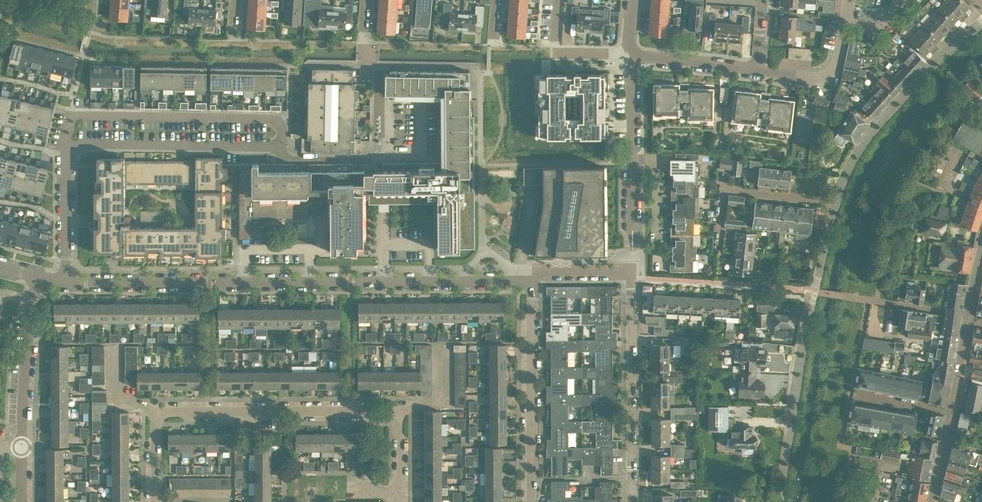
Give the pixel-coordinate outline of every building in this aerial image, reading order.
[(166,0),(145,0),(144,8),(152,8),(151,15),(165,16),(166,0)] [(202,24),(204,8),(197,8),(197,3),(191,3),(192,0),(185,0),(184,14),(190,14),(189,23),(202,24)] [(285,24),(300,25),(301,0),(283,0),(282,10),(286,10),(285,24)] [(396,0),(380,0),(380,8),(396,9),(396,0)] [(434,0),(419,0),(417,26),(432,27),(434,0)] [(462,29),(469,30),(469,32),(474,32),(474,30),(475,30),(476,25),(482,26),(483,11),(484,0),(475,0),(474,11),(476,11),(476,14),(463,13),(462,29)] [(510,11),(526,13),(527,1),(519,0),(511,0),(510,11)] [(669,0),(652,0),(652,11),(668,12),(669,0)] [(819,5),(819,0),(782,0),(781,4),(783,6),(783,7),(804,8),(805,3),(816,3),(816,5),(817,5),(819,5)] [(835,0),(832,0),(819,0),(819,5),(823,5),(822,11),(822,12),(834,12),(835,0)] [(963,18),(966,14),(964,11),(968,7),(961,0),(945,0),(945,1),(963,18)] [(204,8),(202,24),(216,25),(217,17),(222,17),(224,1),(217,1),(216,9),(204,8)] [(319,26),(332,27),(333,11),(320,10),(321,1),(314,1),(313,17),(319,17),(319,26)] [(961,20),(963,18),(945,1),(938,9),(954,23),(958,19),(961,20)] [(250,3),(249,15),(265,16),(266,4),(250,3)] [(346,12),(333,11),(332,27),(345,28),(345,20),(351,20),(353,4),(346,3),(346,12)] [(449,29),(462,29),(463,13),(450,12),(451,4),(445,4),(444,19),(450,20),(449,29)] [(703,6),(690,5),(688,30),(701,31),(703,6)] [(577,30),(590,31),(591,15),(578,15),(579,6),(572,6),(571,21),(577,22),(577,30)] [(128,20),(129,8),(112,7),(111,19),(128,20)] [(380,8),(379,20),(395,21),(396,9),(380,8)] [(591,15),(590,31),(603,32),(604,24),(610,24),(611,8),(604,8),(604,16),(591,15)] [(950,27),(954,23),(938,9),(930,16),(949,33),(951,30),(950,27)] [(510,11),(509,23),(525,25),(526,13),(510,11)] [(667,24),(668,12),(652,11),(651,23),(667,24)] [(714,39),(728,41),(729,24),(716,23),(716,14),(710,14),(709,30),(715,31),(714,39)] [(264,29),(265,16),(249,15),(249,28),(264,29)] [(782,29),(803,30),(807,31),(815,31),(815,24),(809,23),(802,18),(797,18),(797,17),(783,16),(782,17),(781,17),(780,23),(782,23),(782,29)] [(946,36),(949,33),(930,16),(923,24),(939,39),(943,35),(946,36)] [(729,24),(728,41),(742,42),(743,33),(748,33),(749,17),(743,17),(743,25),(729,24)] [(394,34),(395,21),(379,20),(378,32),(394,34)] [(525,25),(509,23),(508,36),(524,37),(525,25)] [(666,34),(667,24),(651,23),(650,35),(677,37),(678,32),(678,28),(673,28),(673,34),(666,34)] [(936,43),(939,39),(923,24),(916,32),(934,49),(937,46),(936,43)] [(803,30),(782,29),(781,41),(795,42),(795,36),(802,37),(803,30)] [(934,49),(916,32),(909,40),(925,55),(929,51),(932,52),(934,49)] [(847,52),(859,55),(862,42),(849,40),(847,52)] [(14,41),(9,61),(17,63),(15,69),(19,70),(20,64),(25,44),(14,41)] [(888,41),(885,45),(885,51),(888,53),(894,46),(888,41)] [(25,44),(20,64),(27,66),(26,72),(29,73),(31,67),(36,47),(25,44)] [(36,47),(31,67),(37,68),(36,74),(40,75),(41,69),(46,49),(36,47)] [(788,59),(812,61),(813,48),(789,47),(788,59)] [(46,49),(41,69),(48,71),(46,77),(50,78),(52,72),(57,52),(46,49)] [(908,57),(920,68),(927,61),(915,49),(908,57)] [(57,52),(52,72),(59,74),(57,80),(61,81),(62,75),(67,55),(57,52)] [(847,52),(845,59),(861,62),(865,63),(877,62),(877,57),(866,57),(862,56),(859,55),(847,52)] [(920,68),(908,57),(904,53),(899,58),(916,73),(920,68)] [(67,55),(62,75),(69,76),(68,82),(71,83),(78,57),(67,55)] [(911,79),(916,73),(899,58),(896,61),(901,65),(898,67),(911,79)] [(861,62),(845,59),(844,66),(860,69),(861,62)] [(893,63),(888,69),(893,72),(906,84),(911,79),(898,67),(893,63)] [(91,65),(91,86),(102,86),(102,66),(91,65)] [(153,65),(142,65),(141,92),(153,92),(153,87),(152,87),(153,65)] [(164,66),(153,65),(152,87),(153,87),(163,87),(164,66)] [(102,66),(102,86),(113,86),(113,66),(102,66)] [(113,66),(113,86),(124,87),(124,66),(113,66)] [(124,66),(124,87),(135,87),(135,66),(124,66)] [(175,66),(164,66),(163,87),(174,87),(175,66)] [(186,66),(175,66),(174,87),(185,87),(186,66)] [(197,66),(186,66),(185,87),(196,88),(197,66)] [(208,66),(197,66),(196,88),(207,88),(208,66)] [(860,69),(844,66),(842,72),(858,75),(860,69)] [(211,88),(223,88),(223,67),(217,67),(212,67),(211,88)] [(233,88),(234,67),(223,67),(223,88),(222,94),(233,94),(233,88)] [(233,88),(244,89),(245,67),(234,67),(233,88)] [(255,89),(255,67),(245,67),(244,89),(244,94),(255,94),(255,89)] [(255,89),(266,89),(266,68),(255,67),(255,89)] [(266,89),(276,89),(277,68),(266,68),(266,89)] [(277,68),(276,89),(288,90),(288,68),(277,68)] [(899,91),(906,84),(893,72),(888,69),(887,68),(885,71),(891,75),(887,79),(887,80),(899,91)] [(353,69),(309,69),(309,77),(313,77),(313,82),(309,82),(308,137),(302,137),(302,152),(361,153),(361,138),(355,138),(356,83),(352,83),(353,69)] [(296,164),(235,164),(235,167),(238,167),(239,238),(265,238),(264,226),(258,226),(258,217),(309,217),(308,206),(315,206),(315,208),(324,208),(324,205),(330,205),(331,252),(357,252),(357,244),(364,244),(364,199),(369,199),(369,203),(379,203),(379,211),(380,211),(382,208),(383,208),(384,208),(385,208),(386,208),(388,211),(389,211),(389,203),(434,203),(434,249),(438,249),(438,251),(460,251),(460,248),(475,248),(474,116),(470,116),(470,115),(467,115),(467,110),(470,110),(470,99),(469,99),(469,90),(470,90),(470,71),(465,71),(465,74),(460,74),(460,71),(450,71),(450,74),(445,74),(445,71),(435,71),(435,74),(429,74),(430,71),(420,71),(420,73),(415,73),(415,71),(405,70),(405,73),(400,73),(400,70),(390,70),(390,75),(386,75),(385,95),(448,96),(448,100),(445,100),(445,115),(441,115),(441,162),(383,163),(383,173),(364,173),(364,171),(353,171),(353,163),(308,163),(308,171),(296,171),(296,164)] [(842,72),(841,78),(854,81),(857,81),(858,75),(842,72)] [(566,74),(538,74),(539,138),(608,138),(608,129),(614,129),(614,127),(605,128),(605,122),(614,122),(614,121),(605,121),(604,91),(608,91),(608,74),(580,74),(574,74),(574,76),(566,76),(566,74)] [(893,98),(899,91),(887,80),(887,79),(882,76),(876,82),(877,83),(876,84),(880,87),(893,98)] [(961,88),(981,107),(981,90),(970,79),(961,88)] [(795,97),(761,93),(736,90),(735,90),(729,84),(679,84),(653,83),(653,112),(653,119),(687,120),(707,120),(713,120),(731,125),(765,129),(785,131),(791,132),(791,129),(794,100),(795,97)] [(876,84),(871,90),(880,99),(887,105),(893,98),(880,87),(876,84)] [(871,90),(864,98),(880,112),(887,105),(880,99),(871,90)] [(8,111),(12,98),(13,92),(10,91),(8,97),(1,95),(0,98),(0,109),(8,111)] [(836,93),(833,101),(845,106),(849,97),(836,93)] [(12,98),(8,111),(19,114),(22,100),(24,95),(20,94),(19,99),(12,98)] [(829,106),(831,97),(816,95),(815,104),(829,106)] [(22,100),(19,114),(29,117),(33,103),(34,97),(30,96),(29,102),(22,100)] [(880,112),(864,98),(858,105),(873,119),(880,112)] [(33,103),(29,117),(40,119),(43,106),(45,100),(41,99),(39,105),(33,103)] [(43,106),(40,119),(51,122),(56,103),(51,102),(50,107),(43,106)] [(834,110),(845,112),(846,106),(836,104),(834,110)] [(1,124),(0,129),(0,130),(4,131),(5,125),(8,111),(0,109),(0,124),(1,124)] [(8,111),(5,125),(12,127),(10,133),(14,134),(16,128),(19,114),(8,111)] [(856,144),(870,123),(851,111),(834,138),(834,141),(840,144),(843,145),(847,138),(856,144)] [(19,114),(16,128),(22,129),(21,135),(25,136),(26,130),(29,117),(19,114)] [(29,117),(26,130),(33,132),(31,138),(35,139),(36,133),(40,119),(29,117)] [(40,119),(36,133),(43,135),(42,140),(46,142),(51,122),(40,119)] [(963,121),(957,131),(944,123),(939,131),(952,139),(976,153),(981,156),(981,131),(963,121)] [(4,172),(8,159),(9,153),(5,152),(4,158),(0,157),(0,171),(4,172)] [(674,173),(674,179),(697,179),(697,172),(694,172),(694,160),(692,160),(692,153),(676,153),(676,160),(671,160),(671,173),(674,173)] [(8,159),(4,172),(15,175),(18,161),(20,155),(16,154),(14,160),(8,159)] [(18,161),(15,175),(25,177),(29,164),(30,158),(26,157),(25,163),(18,161)] [(223,226),(223,179),(225,179),(225,167),(235,167),(235,164),(223,164),(223,157),(196,157),(196,160),(125,160),(125,157),(98,157),(98,190),(95,190),(95,252),(112,251),(112,256),(113,256),(125,256),(125,253),(196,253),(196,256),(222,256),(222,239),(226,239),(226,226),(223,226)] [(720,168),(732,170),(733,159),(721,158),(720,168)] [(29,164),(25,177),(36,180),(39,166),(41,161),(37,160),(35,165),(29,164)] [(741,161),(734,160),(732,174),(740,175),(741,161)] [(39,166),(36,180),(47,183),(51,163),(47,162),(46,168),(39,166)] [(523,167),(523,185),(529,185),(531,185),(535,185),(537,185),(538,202),(529,255),(588,254),(588,250),(590,249),(605,249),(604,166),(523,167)] [(758,184),(788,187),(790,170),(760,167),(758,184)] [(4,172),(1,186),(7,187),(6,193),(10,194),(11,188),(15,175),(4,172)] [(15,175),(11,188),(18,190),(17,196),(20,197),(22,191),(25,177),(15,175)] [(25,177),(22,191),(29,193),(27,199),(31,200),(32,194),(36,180),(25,177)] [(671,184),(671,198),(694,198),(694,197),(694,187),(697,187),(697,179),(674,179),(674,184),(671,184)] [(36,180),(32,194),(39,195),(38,201),(42,202),(47,183),(36,180)] [(971,194),(969,199),(968,202),(981,208),(981,190),(974,187),(972,191),(971,194)] [(730,195),(729,204),(744,205),(744,196),(730,195)] [(674,210),(674,216),(697,216),(697,217),(702,217),(702,209),(699,209),(699,197),(694,197),(694,198),(671,198),(671,210),(674,210)] [(754,226),(768,228),(771,203),(756,202),(754,226)] [(981,215),(981,208),(968,202),(966,207),(963,213),(981,219),(981,215)] [(786,205),(771,203),(768,228),(783,230),(786,205)] [(812,208),(786,205),(783,230),(797,231),(796,236),(807,238),(808,233),(809,233),(812,208)] [(945,219),(947,212),(949,208),(941,205),(937,216),(937,217),(939,218),(939,217),(945,219)] [(960,225),(967,227),(977,230),(981,219),(963,213),(960,225)] [(0,228),(0,241),(7,242),(12,222),(13,217),(9,216),(8,221),(2,220),(0,228)] [(697,224),(697,217),(697,216),(674,216),(674,221),(671,221),(670,235),(693,235),(694,224),(697,224)] [(12,222),(7,242),(17,245),(22,225),(23,219),(19,218),(18,224),(12,222)] [(749,224),(745,220),(725,218),(724,226),(744,228),(749,224)] [(943,235),(946,223),(926,218),(923,230),(943,235)] [(22,225),(17,245),(27,247),(32,227),(33,222),(29,221),(28,226),(22,225)] [(32,227),(27,247),(36,250),(42,230),(43,224),(39,223),(38,229),(32,227)] [(42,230),(36,250),(46,252),(53,226),(49,225),(48,231),(42,230)] [(736,231),(734,252),(754,254),(756,233),(736,231)] [(673,247),(673,253),(696,253),(696,246),(693,246),(693,235),(670,235),(670,247),(673,247)] [(938,268),(959,271),(969,273),(973,247),(963,245),(964,241),(957,239),(957,244),(941,242),(938,268)] [(752,280),(757,281),(758,270),(752,270),(754,254),(734,252),(732,273),(752,275),(752,280)] [(696,261),(696,253),(673,253),(673,258),(670,258),(670,272),(693,272),(693,261),(696,261)] [(770,271),(758,270),(757,281),(770,281),(770,271)] [(954,284),(948,283),(944,307),(946,307),(946,308),(962,310),(966,284),(954,282),(954,284)] [(568,298),(582,298),(582,286),(546,287),(546,296),(551,296),(551,314),(568,314),(568,298)] [(596,298),(596,313),(613,313),(613,295),(617,295),(617,286),(582,286),(582,298),(596,298)] [(904,299),(913,301),(913,302),(923,304),(925,289),(906,286),(904,299)] [(653,311),(665,312),(666,295),(654,295),(653,311)] [(665,312),(677,313),(678,296),(666,295),(665,312)] [(678,296),(677,313),(690,313),(691,297),(678,296)] [(690,313),(702,314),(703,297),(691,297),(690,313)] [(715,298),(703,297),(702,314),(714,315),(715,298)] [(714,315),(726,316),(727,299),(715,298),(714,315)] [(739,300),(727,299),(726,316),(738,316),(739,300)] [(467,302),(455,303),(455,321),(467,321),(467,302)] [(479,302),(467,302),(467,321),(479,321),(479,302)] [(491,302),(479,302),(479,321),(491,321),(491,302)] [(491,302),(491,321),(503,321),(503,302),(491,302)] [(67,322),(67,303),(55,303),(55,322),(67,322)] [(79,303),(67,303),(67,322),(79,322),(79,303)] [(91,303),(79,303),(79,322),(91,322),(91,303)] [(103,303),(91,303),(91,322),(103,322),(103,303)] [(115,303),(103,303),(103,322),(115,322),(115,303)] [(127,303),(115,303),(115,322),(127,322),(127,303)] [(139,303),(127,303),(127,322),(139,322),(139,303)] [(151,303),(139,303),(139,322),(151,322),(151,303)] [(163,303),(151,303),(151,322),(163,322),(163,303)] [(175,303),(163,303),(163,322),(175,322),(175,303)] [(187,303),(175,303),(175,322),(187,322),(187,303)] [(187,303),(187,322),(200,322),(199,303),(187,303)] [(371,321),(371,303),(359,303),(359,321),(371,321)] [(383,303),(371,303),(371,321),(383,321),(383,303)] [(395,303),(383,303),(383,321),(395,321),(395,303)] [(407,303),(395,303),(395,321),(407,321),(407,303)] [(419,303),(407,303),(407,321),(419,321),(419,303)] [(431,303),(419,303),(419,321),(431,321),(431,303)] [(443,303),(431,303),(431,321),(443,321),(443,303)] [(455,303),(443,303),(443,321),(455,321),(455,303)] [(878,312),(896,314),(897,307),(879,305),(878,312)] [(946,312),(945,316),(942,332),(958,334),(959,328),(961,318),(961,314),(962,310),(946,308),(946,312)] [(231,328),(231,309),(219,309),(219,328),(231,328)] [(231,328),(243,328),(243,309),(231,309),(231,328)] [(243,328),(255,328),(255,309),(243,309),(243,328)] [(255,328),(267,328),(267,309),(255,309),(255,328)] [(267,328),(279,328),(279,309),(267,309),(267,328)] [(279,328),(291,328),(291,309),(279,309),(279,328)] [(291,328),(303,327),(303,309),(291,309),(291,328)] [(303,327),(315,327),(315,309),(303,309),(303,327)] [(315,327),(327,327),(327,309),(315,309),(315,327)] [(339,309),(327,309),(327,327),(339,327),(339,309)] [(908,328),(927,330),(929,313),(901,309),(898,326),(908,328)] [(596,324),(596,340),(617,340),(617,331),(613,331),(613,313),(596,313),(582,314),(582,324),(596,324)] [(937,314),(929,313),(927,330),(934,331),(937,314)] [(582,314),(568,314),(551,314),(551,332),(546,332),(546,340),(568,340),(568,324),(582,324),(582,314)] [(765,327),(766,314),(756,314),(756,327),(765,327)] [(942,332),(945,316),(937,314),(934,331),(942,332)] [(793,315),(775,315),(774,336),(791,337),(791,330),(792,330),(792,326),(793,326),(793,315)] [(654,326),(653,335),(664,335),(664,329),(665,326),(664,326),(665,318),(659,317),(645,316),(646,325),(652,325),(654,326)] [(928,339),(930,338),(929,345),(956,349),(958,340),(957,340),(958,334),(942,332),(934,331),(927,330),(908,328),(907,337),(928,339)] [(974,328),(971,349),(977,350),(976,354),(981,355),(981,330),(974,328)] [(725,330),(725,336),(725,338),(733,338),(734,330),(725,330)] [(187,342),(192,342),(199,342),(199,338),(192,337),(192,333),(187,333),(187,342)] [(893,353),(894,342),(864,337),(862,348),(893,353)] [(669,358),(669,357),(674,357),(674,345),(680,345),(680,339),(662,338),(662,345),(651,345),(651,358),(669,358)] [(582,340),(568,340),(546,340),(546,349),(551,349),(551,367),(569,367),(569,351),(582,351),(582,340)] [(596,340),(582,340),(582,351),(596,351),(596,367),(613,367),(613,349),(617,349),(617,340),(596,340)] [(904,343),(894,342),(893,353),(903,354),(904,343)] [(490,358),(506,358),(506,345),(490,345),(490,358)] [(927,357),(929,357),(931,358),(954,361),(956,349),(929,345),(927,357)] [(52,358),(69,358),(69,346),(52,346),(52,358)] [(740,362),(740,372),(757,373),(757,363),(765,363),(765,349),(741,348),(736,348),(735,362),(740,362)] [(981,359),(981,355),(976,354),(971,353),(969,361),(974,362),(981,363),(981,359)] [(929,357),(928,360),(933,361),(932,365),(939,366),(939,371),(952,373),(954,361),(931,358),(929,357)] [(52,358),(52,371),(69,371),(69,358),(52,358)] [(506,370),(506,358),(490,358),(490,370),(506,370)] [(662,371),(662,376),(671,376),(681,376),(680,370),(675,370),(675,361),(673,359),(669,359),(669,358),(651,358),(651,371),(662,371)] [(973,368),(981,370),(981,364),(981,363),(974,362),(973,368)] [(934,373),(933,380),(937,381),(937,382),(950,384),(952,373),(939,371),(939,366),(932,365),(932,368),(930,368),(930,371),(930,372),(934,373)] [(568,378),(582,378),(582,367),(569,367),(551,367),(551,385),(546,385),(546,394),(568,394),(568,378)] [(613,367),(596,367),(582,367),(582,378),(596,378),(596,394),(617,394),(617,385),(613,385),(613,367)] [(865,388),(869,370),(858,367),(854,386),(865,388)] [(973,368),(972,368),(973,368),(972,370),(971,378),(981,381),(981,370),(973,368)] [(506,382),(506,370),(490,370),(490,382),(506,382)] [(880,372),(869,370),(865,388),(876,390),(880,372)] [(52,371),(52,383),(69,383),(69,371),(52,371)] [(396,388),(408,388),(408,371),(396,372),(396,388)] [(421,371),(408,371),(408,388),(421,388),(421,384),(421,378),(421,373),(421,371)] [(756,382),(757,373),(740,372),(734,371),(733,378),(740,378),(739,396),(763,397),(764,383),(756,382)] [(162,389),(175,389),(174,372),(162,373),(162,389)] [(175,389),(187,389),(187,372),(174,372),(175,389)] [(187,372),(187,389),(199,389),(199,372),(187,372)] [(230,389),(230,372),(217,372),(217,389),(230,389)] [(242,372),(230,372),(230,389),(242,389),(242,372)] [(254,372),(242,372),(242,389),(254,389),(254,372)] [(267,372),(254,372),(254,389),(267,389),(267,372)] [(279,372),(267,372),(267,389),(279,389),(279,372)] [(291,372),(279,372),(279,389),(291,389),(291,372)] [(303,372),(291,372),(291,389),(303,389),(303,372)] [(316,372),(303,372),(303,389),(316,389),(316,372)] [(328,372),(316,372),(316,389),(328,389),(328,372)] [(340,372),(328,372),(328,389),(340,388),(340,372)] [(371,388),(371,372),(358,372),(358,389),(371,388)] [(371,388),(383,388),(383,372),(371,372),(371,388)] [(383,388),(396,388),(396,372),(383,372),(383,388)] [(876,390),(886,393),(890,374),(880,372),(876,390)] [(138,373),(138,377),(138,384),(138,389),(150,389),(150,373),(138,373)] [(150,389),(162,389),(162,373),(150,373),(150,389)] [(901,376),(890,374),(886,393),(897,395),(901,376)] [(651,382),(651,395),(669,395),(674,395),(674,382),(685,382),(685,376),(681,376),(671,376),(662,376),(662,382),(651,382)] [(897,395),(907,397),(911,379),(901,376),(897,395)] [(918,399),(921,386),(922,381),(911,379),(907,397),(918,399)] [(932,380),(928,402),(946,405),(949,388),(950,384),(937,382),(937,381),(933,380),(932,380)] [(971,381),(970,381),(970,382),(971,383),(968,395),(968,394),(967,395),(968,396),(966,408),(965,407),(965,408),(965,409),(981,413),(981,384),(971,381)] [(506,394),(506,382),(490,382),(490,394),(506,394)] [(52,383),(52,395),(69,395),(69,383),(52,383)] [(93,390),(93,384),(93,383),(89,383),(80,383),(80,391),(92,392),(93,392),(93,390)] [(92,392),(92,404),(107,404),(107,390),(93,390),(93,392),(92,392)] [(506,407),(506,394),(490,394),(490,407),(506,407)] [(568,405),(582,405),(582,394),(568,394),(546,394),(546,403),(551,403),(551,421),(568,421),(568,405)] [(596,405),(596,421),(613,421),(613,403),(618,403),(617,394),(596,394),(582,394),(582,405),(596,405)] [(52,395),(52,408),(69,408),(69,395),(52,395)] [(669,408),(669,395),(651,395),(651,408),(669,408)] [(858,423),(862,405),(851,403),(847,421),(858,423)] [(101,419),(100,419),(100,412),(107,412),(107,405),(92,405),(92,425),(101,425),(101,419)] [(858,423),(869,425),(872,407),(862,405),(858,423)] [(728,406),(709,406),(708,430),(727,431),(727,446),(730,446),(742,446),(741,453),(752,453),(752,447),(754,447),(754,445),(755,444),(755,439),(754,437),(754,436),(752,436),(753,427),(735,426),(735,419),(728,418),(728,406)] [(506,419),(506,407),(490,407),(490,419),(506,419)] [(869,425),(880,427),(883,408),(872,407),(869,425)] [(52,408),(52,420),(69,420),(69,408),(52,408)] [(880,427),(890,429),(894,410),(883,408),(880,427)] [(904,412),(894,410),(890,429),(901,431),(904,412)] [(425,424),(441,424),(441,411),(425,411),(425,424)] [(966,431),(970,413),(961,411),(957,429),(966,431)] [(129,425),(129,412),(113,412),(113,425),(129,425)] [(915,414),(904,412),(901,431),(912,433),(912,432),(915,414)] [(944,415),(931,412),(926,433),(939,436),(944,415)] [(506,431),(506,419),(490,419),(490,431),(506,431)] [(652,419),(651,432),(669,432),(669,419),(652,419)] [(52,420),(52,432),(69,432),(69,420),(52,420)] [(568,432),(582,432),(582,421),(568,421),(551,421),(551,439),(547,439),(547,448),(568,448),(568,432)] [(596,421),(582,421),(582,432),(596,432),(596,448),(600,448),(613,448),(618,448),(618,439),(613,439),(613,421),(596,421)] [(425,424),(425,436),(441,436),(441,424),(425,424)] [(92,425),(92,433),(99,433),(99,430),(101,430),(101,425),(92,425)] [(129,437),(129,425),(113,425),(113,437),(129,437)] [(956,429),(956,430),(954,439),(967,442),(969,433),(956,429)] [(506,431),(490,431),(490,444),(506,444),(506,431)] [(69,432),(52,432),(52,445),(69,445),(69,432)] [(669,445),(669,432),(651,432),(651,445),(669,445)] [(182,451),(182,434),(169,434),(169,451),(182,451)] [(194,434),(182,434),(182,451),(194,451),(194,434)] [(206,434),(194,434),(194,451),(206,451),(206,434)] [(219,434),(206,434),(206,451),(219,451),(219,434)] [(219,434),(219,451),(231,451),(231,434),(219,434)] [(309,450),(309,434),(296,434),(296,450),(309,450)] [(309,450),(321,450),(321,434),(309,434),(309,450)] [(321,450),(333,450),(333,434),(321,434),(321,450)] [(333,434),(333,450),(346,450),(345,434),(333,434)] [(345,434),(346,450),(358,450),(358,434),(345,434)] [(425,436),(425,448),(441,448),(441,436),(425,436)] [(129,449),(129,437),(113,437),(113,449),(129,449)] [(906,447),(905,454),(933,459),(937,442),(922,438),(920,448),(914,447),(913,448),(906,447)] [(889,442),(888,449),(896,450),(897,444),(889,442)] [(255,458),(271,458),(271,445),(255,445),(255,458)] [(949,458),(968,464),(972,451),(952,445),(949,458)] [(425,448),(425,461),(441,461),(441,448),(425,448)] [(485,461),(502,461),(502,448),(485,448),(485,461)] [(589,448),(568,448),(547,448),(547,457),(551,457),(551,475),(568,475),(568,459),(582,459),(582,465),(589,465),(589,448)] [(48,461),(64,461),(64,449),(48,449),(48,461)] [(129,461),(129,449),(113,449),(113,461),(129,461)] [(905,454),(882,450),(880,458),(899,462),(900,458),(910,459),(908,474),(902,473),(902,476),(929,481),(933,459),(905,454)] [(652,456),(652,469),(669,469),(669,456),(652,456)] [(271,470),(271,458),(255,458),(255,470),(271,470)] [(949,460),(946,469),(963,475),(966,466),(967,467),(968,464),(949,458),(949,460)] [(48,461),(48,473),(64,473),(64,461),(48,461)] [(129,474),(129,461),(113,461),(113,474),(129,474)] [(425,461),(425,473),(441,473),(441,461),(425,461)] [(485,461),(485,473),(502,473),(502,461),(485,461)] [(669,482),(669,469),(652,469),(652,482),(669,482)] [(963,475),(946,469),(944,478),(960,484),(963,475)] [(271,482),(271,470),(255,470),(255,482),(271,482)] [(48,473),(48,486),(64,486),(64,473),(48,473)] [(425,473),(425,485),(441,485),(441,473),(425,473)] [(485,473),(485,485),(502,485),(502,473),(485,473)] [(129,486),(129,474),(113,474),(113,486),(129,486)] [(960,484),(944,478),(940,496),(946,498),(956,501),(960,501),(962,495),(965,486),(960,484)] [(911,484),(910,490),(927,494),(927,492),(925,492),(926,490),(927,490),(929,483),(912,479),(912,480),(907,479),(906,483),(911,484)] [(582,499),(582,496),(566,496),(566,490),(571,490),(571,481),(551,481),(551,499),(547,499),(547,501),(582,501),(582,499)] [(582,501),(617,501),(617,499),(613,499),(613,481),(600,481),(600,486),(595,486),(595,499),(582,499),(582,501)] [(271,494),(271,482),(255,482),(255,494),(271,494)] [(425,485),(425,497),(441,497),(441,485),(425,485)] [(485,485),(485,497),(502,497),(502,485),(485,485)] [(48,486),(48,498),(64,498),(64,486),(48,486)] [(129,498),(129,486),(113,486),(113,498),(129,498)] [(908,501),(913,501),(925,501),(926,497),(924,497),(925,495),(926,495),(927,494),(910,490),(908,501)]
